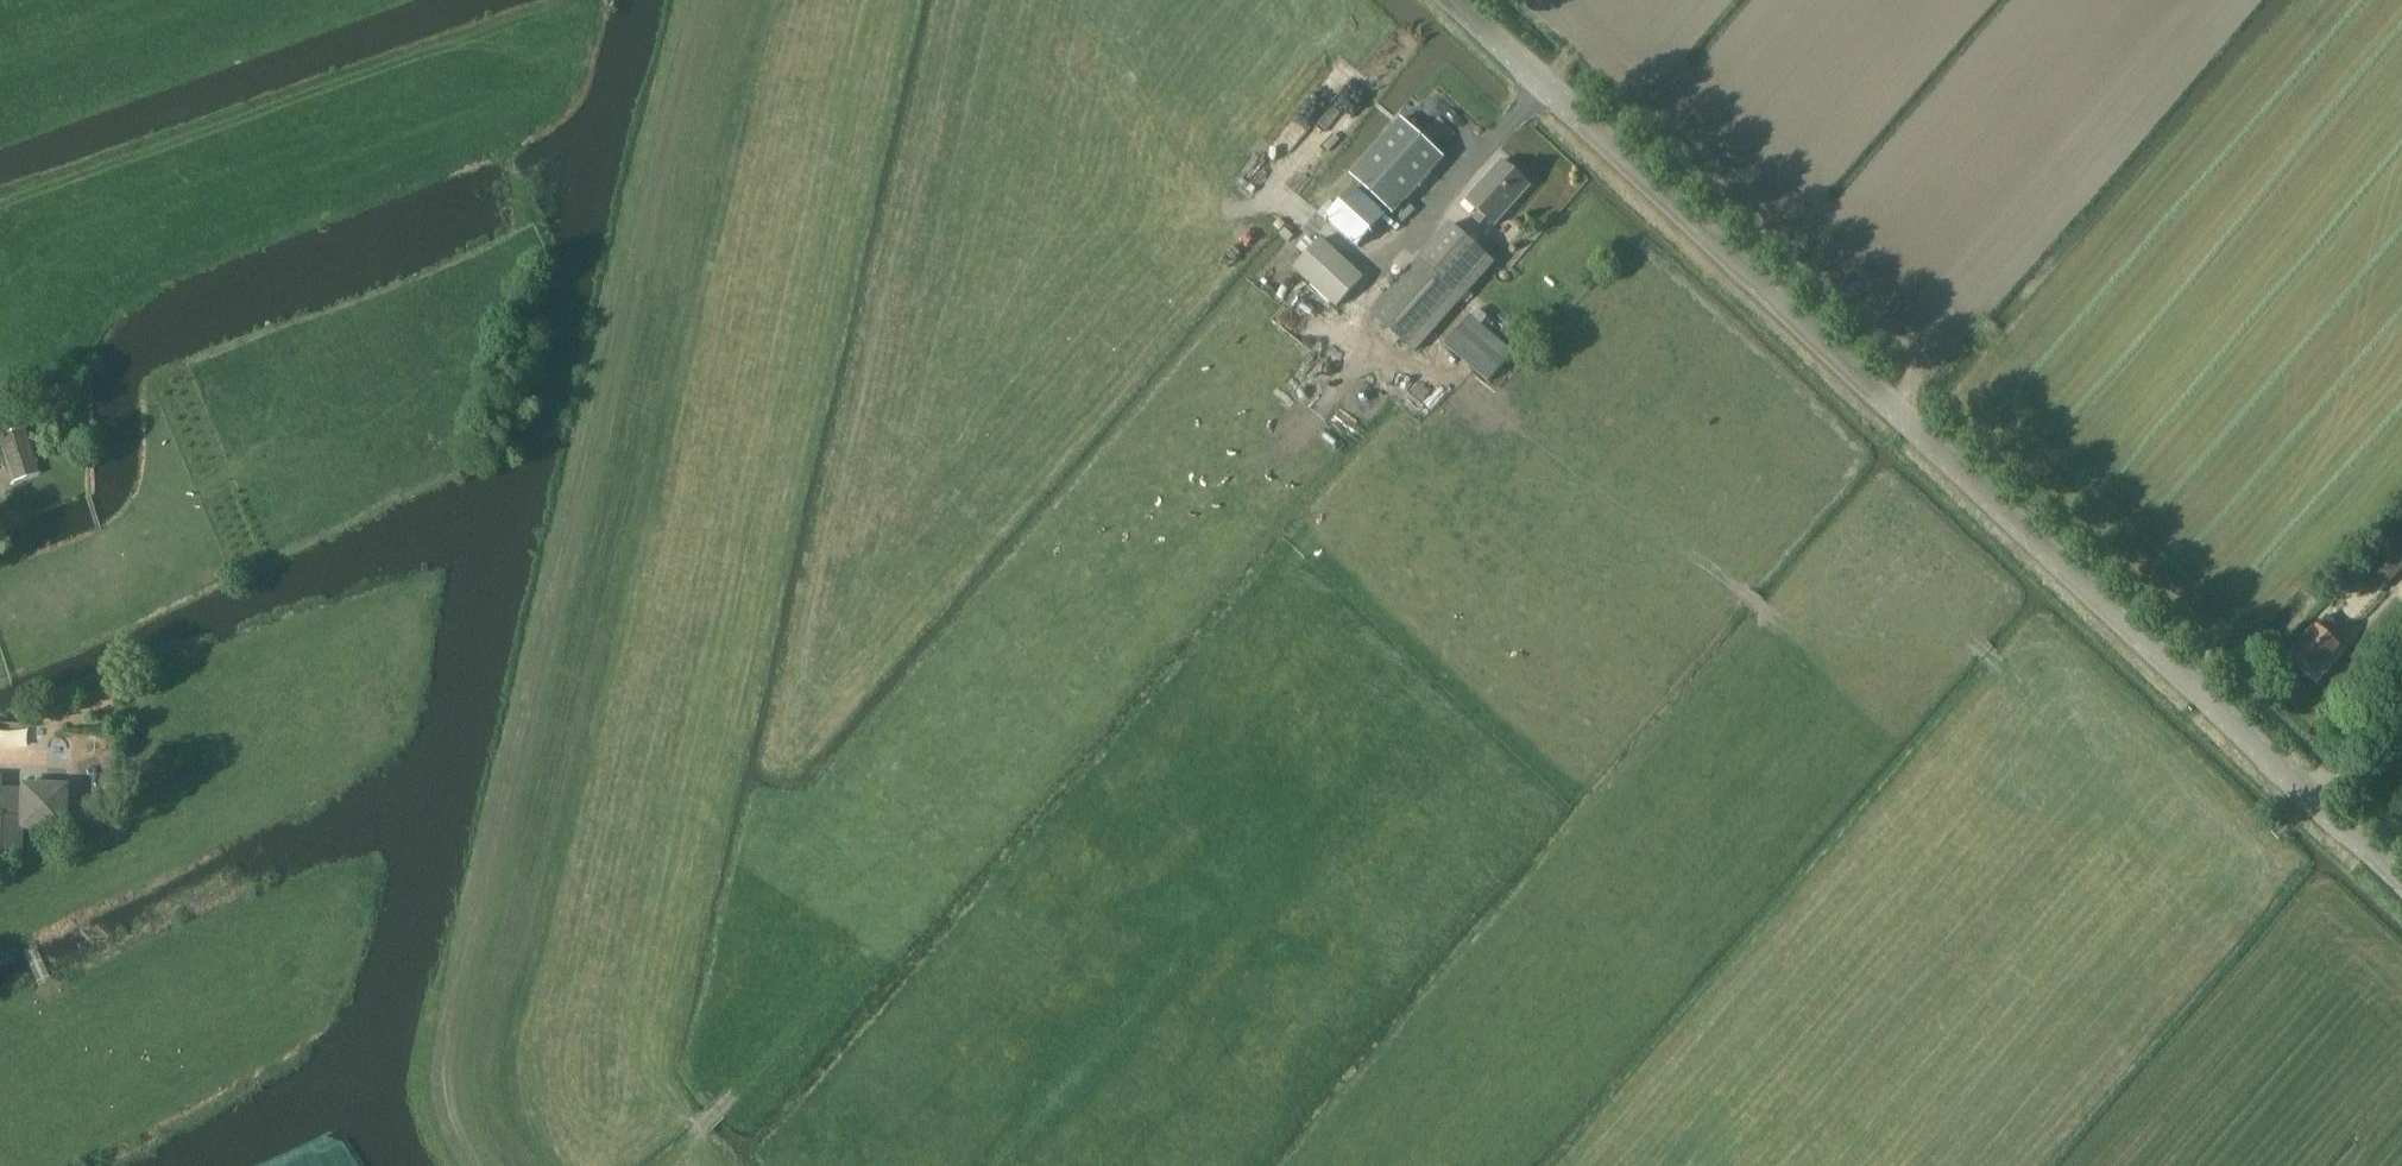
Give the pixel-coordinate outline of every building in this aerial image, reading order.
[(1402,119),(1351,175),(1393,214),(1445,158),(1402,119)] [(1495,226),(1531,186),(1502,160),(1467,200),(1480,212),(1475,217),(1482,224),(1487,218),(1495,226)] [(1327,222),(1357,250),(1388,217),(1358,189),(1327,222)] [(1418,352),(1496,262),(1453,225),(1375,315),(1418,352)] [(1336,306),(1363,280),(1323,239),(1296,265),(1336,306)] [(1447,348),(1489,384),(1514,355),(1473,318),(1447,348)] [(39,474),(24,429),(1,437),(15,482),(39,474)] [(2364,574),(2382,590),(2401,567),(2401,550),(2393,542),(2364,574)] [(2316,672),(2340,645),(2329,634),(2337,624),(2327,615),(2294,652),(2316,672)] [(21,855),(22,828),(63,830),(65,785),(22,784),(22,788),(0,787),(1,775),(0,775),(0,854),(21,855)]
